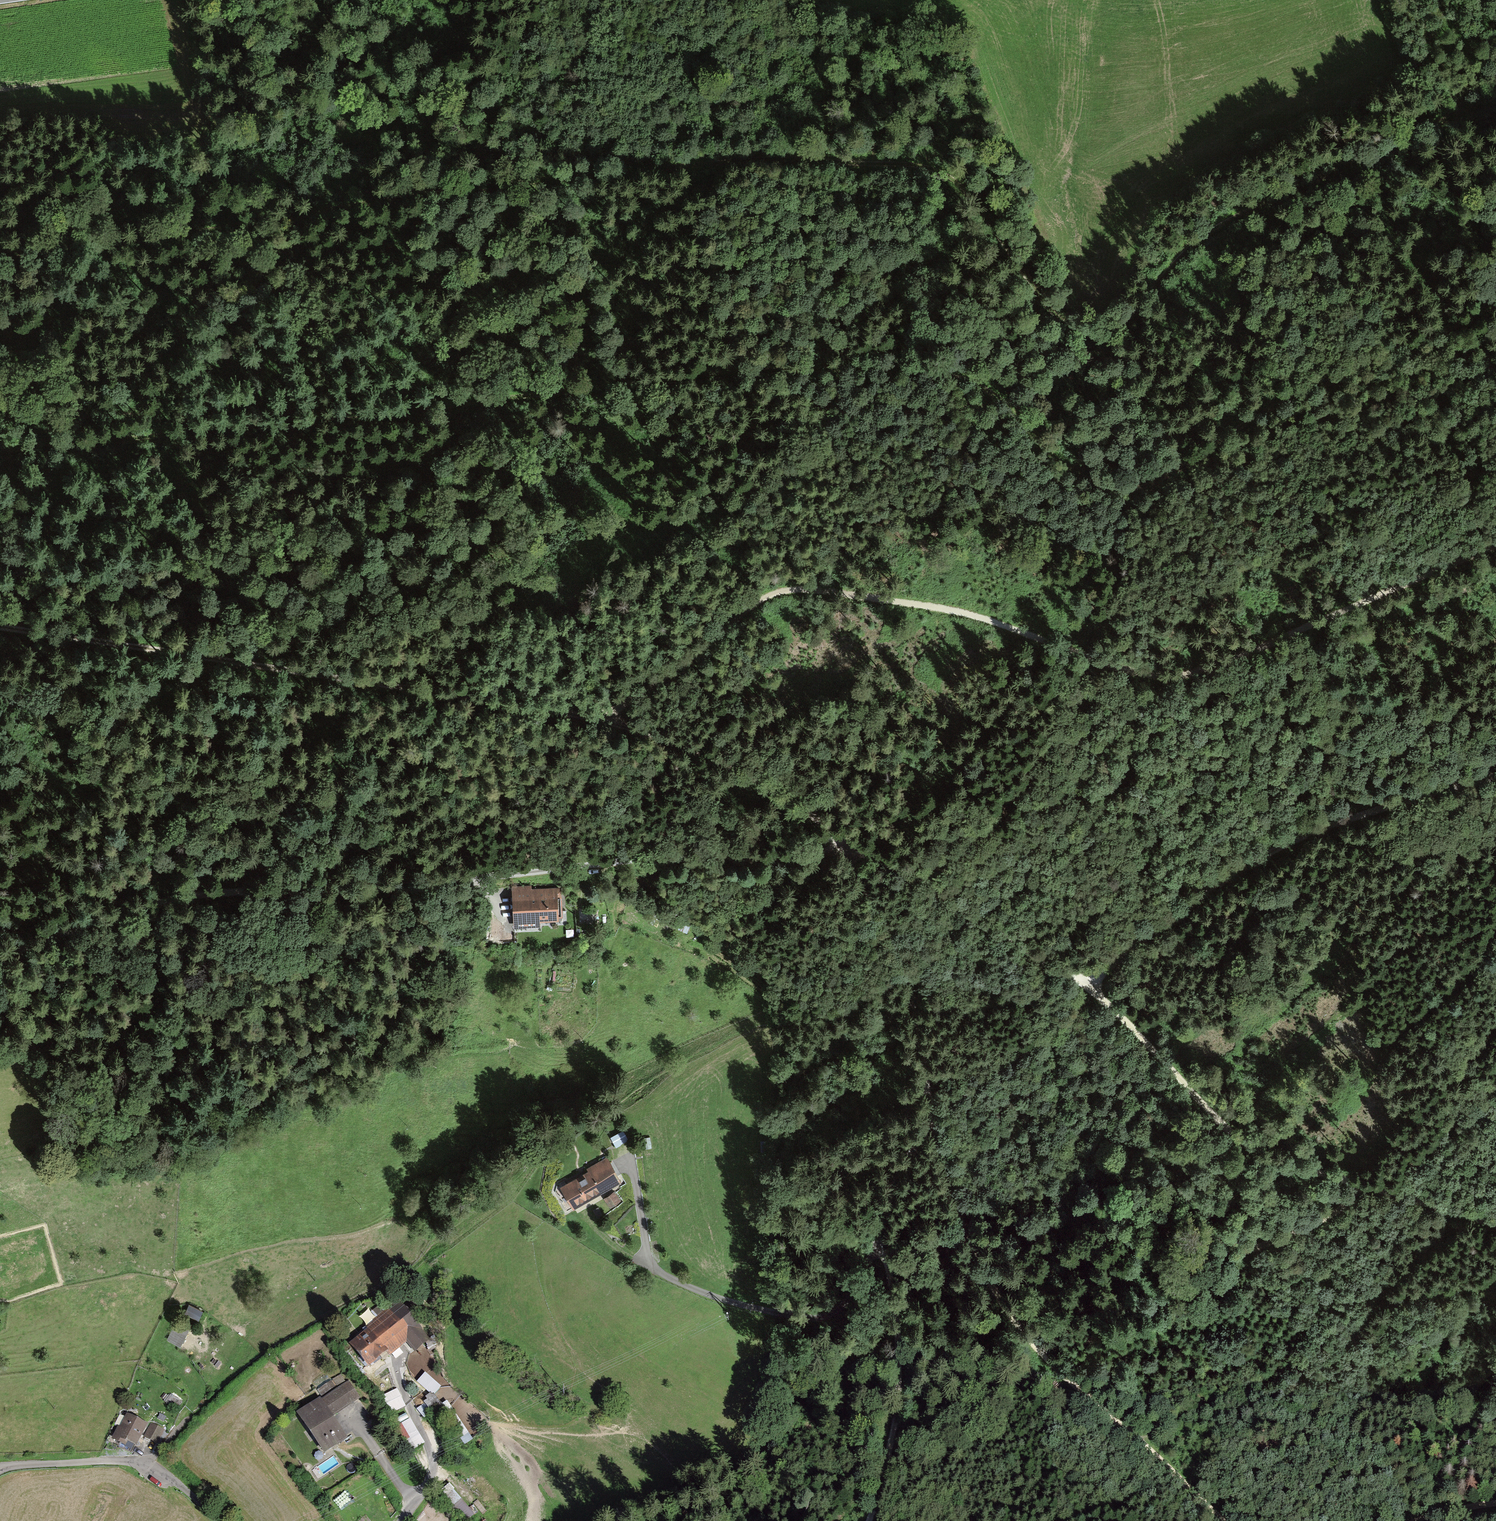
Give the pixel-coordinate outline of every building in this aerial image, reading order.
[(558,888),(515,891),(517,922),(560,919),(558,888)] [(622,1133),(610,1140),(615,1147),(626,1141),(622,1133)] [(604,1163),(559,1189),(570,1208),(615,1181),(604,1163)] [(611,1207),(618,1201),(612,1194),(605,1199),(611,1207)] [(602,1218),(596,1209),(593,1211),(599,1220),(602,1218)] [(396,1307),(348,1348),(367,1370),(401,1340),(415,1355),(410,1375),(417,1384),(436,1367),(419,1348),(426,1342),(396,1307)] [(346,1383),(297,1418),(323,1455),(341,1442),(326,1420),(357,1399),(346,1383)] [(400,1399),(384,1408),(388,1414),(403,1406),(400,1399)] [(417,1445),(405,1417),(395,1422),(407,1450),(417,1445)] [(143,1426),(126,1418),(113,1444),(129,1452),(143,1426)] [(160,1430),(150,1426),(145,1438),(155,1442),(160,1430)]
